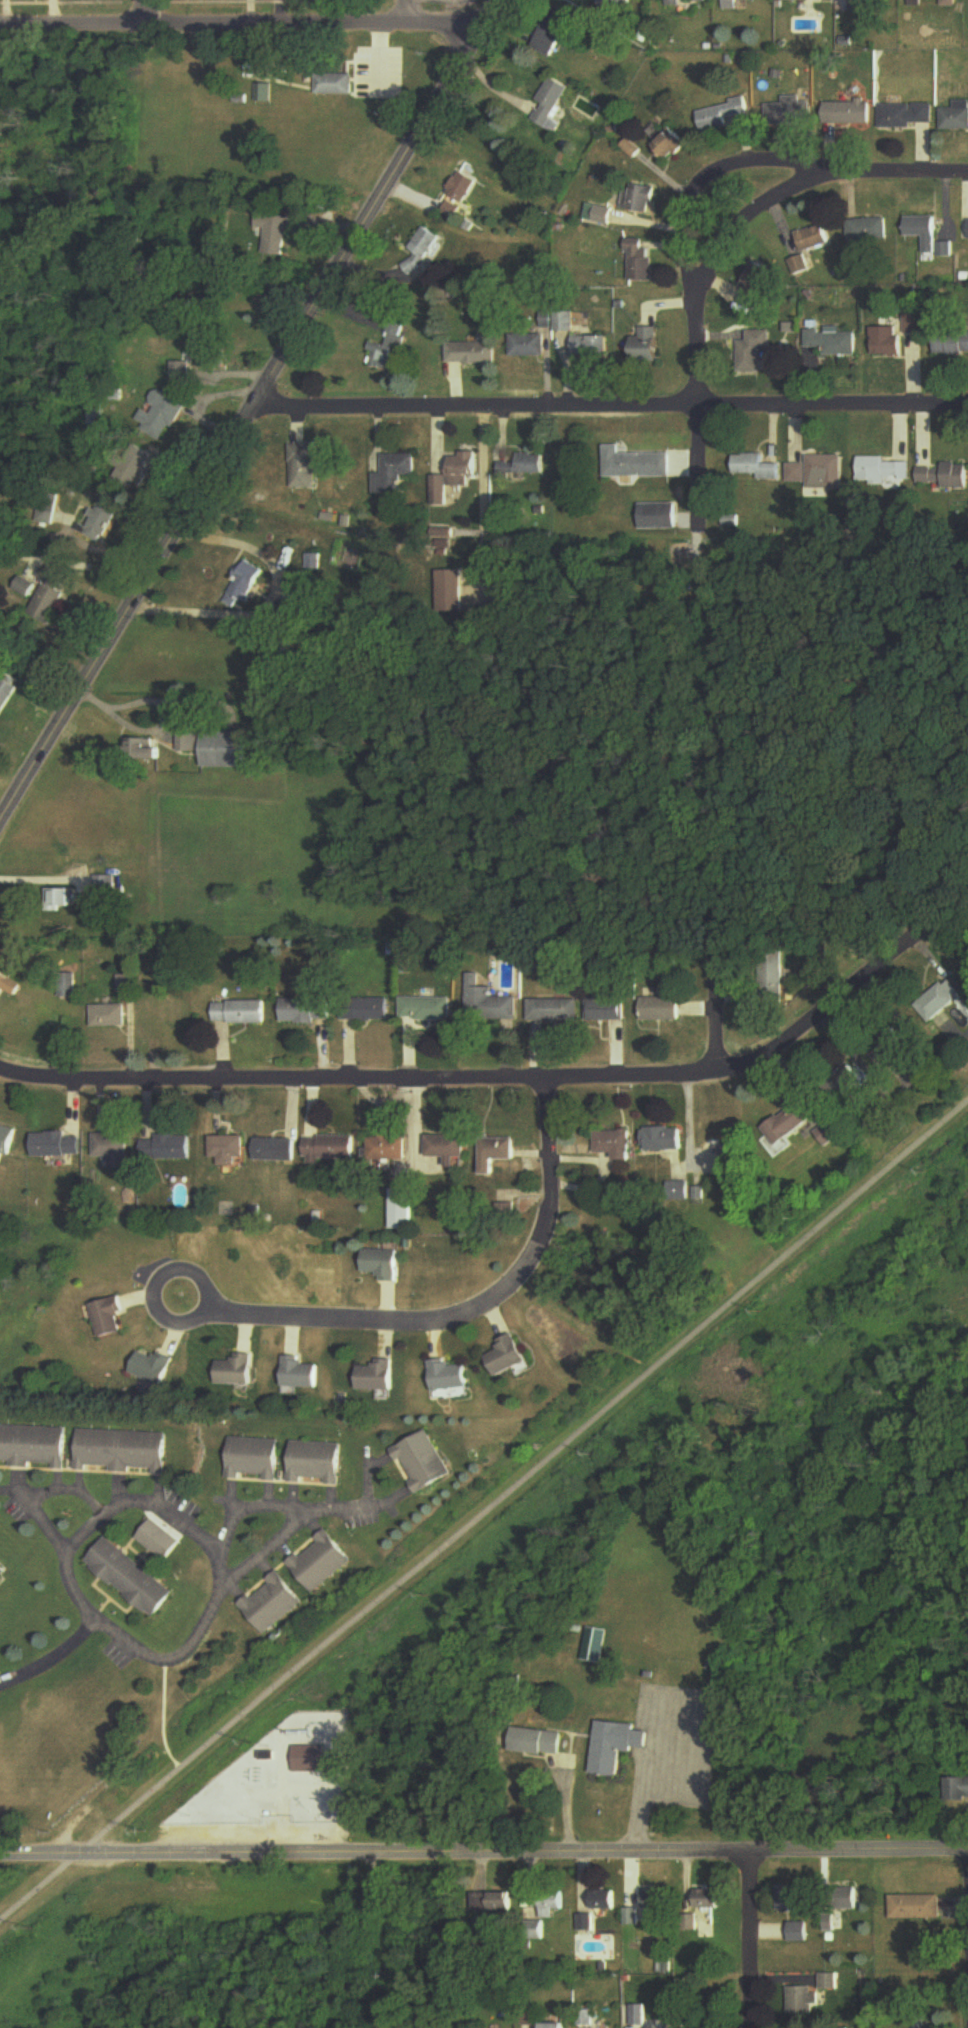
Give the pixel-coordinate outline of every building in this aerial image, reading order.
[(755,0),(721,0),(721,9),(736,9),(736,0),(755,0)] [(848,12),(890,12),(890,0),(848,0),(848,12)] [(535,45),(547,58),(563,43),(551,30),(535,45)] [(353,75),(316,75),(316,96),(353,96),(353,75)] [(570,89),(551,77),(537,101),(541,104),(531,120),(554,134),(560,124),(552,119),(570,89)] [(767,104),(767,126),(803,126),(803,97),(783,97),(783,104),(767,104)] [(704,132),(750,123),(746,100),(699,109),(704,132)] [(872,124),(872,101),(826,100),(826,124),(872,124)] [(955,102),(955,109),(941,109),(941,131),(967,131),(967,102),(955,102)] [(934,104),(880,104),(880,128),(934,128),(934,104)] [(690,143),(673,128),(657,147),(674,162),(690,143)] [(637,184),(631,210),(653,215),(659,189),(637,184)] [(612,225),(615,209),(588,205),(586,221),(612,225)] [(285,258),(290,218),(257,214),(256,229),(266,230),(264,256),(285,258)] [(925,259),(938,259),(938,218),(906,218),(906,238),(925,238),(925,259)] [(889,242),(889,220),(849,220),(849,242),(889,242)] [(797,234),(803,253),(832,245),(826,225),(797,234)] [(415,252),(403,271),(414,278),(440,237),(423,226),(409,249),(415,252)] [(654,283),(654,242),(630,242),(630,283),(654,283)] [(797,277),(811,271),(805,256),(791,262),(797,277)] [(738,304),(759,311),(773,271),(753,263),(738,304)] [(576,313),(556,313),(556,332),(576,332),(576,313)] [(907,334),(923,334),(923,314),(907,314),(907,334)] [(394,372),(406,322),(391,319),(385,347),(372,344),(367,366),(394,372)] [(634,339),(634,362),(662,362),(662,328),(644,328),(644,339),(634,339)] [(873,328),(873,356),(904,356),(904,328),(873,328)] [(740,343),(740,374),(763,374),(763,351),(773,351),(773,331),(749,331),(749,343),(740,343)] [(547,358),(547,332),(513,332),(513,358),(547,358)] [(859,356),(859,333),(808,334),(809,349),(829,349),(829,356),(859,356)] [(967,354),(967,333),(937,333),(937,354),(967,354)] [(612,337),(575,337),(575,358),(612,358),(612,337)] [(497,365),(497,344),(450,344),(450,365),(497,365)] [(188,364),(171,364),(171,381),(188,381),(188,364)] [(137,424),(170,439),(186,402),(158,389),(149,411),(143,409),(137,424)] [(113,480),(129,492),(151,463),(125,442),(110,462),(121,470),(113,480)] [(319,488),(319,444),(292,444),(293,489),(319,488)] [(621,447),(607,447),(607,478),(672,478),(672,455),(621,454),(621,447)] [(433,476),(433,505),(449,505),(449,487),(471,487),(471,476),(480,476),(480,455),(450,455),(450,477),(433,476)] [(547,456),(519,455),(519,464),(499,464),(499,481),(513,481),(513,474),(547,475),(547,456)] [(761,480),(782,480),(782,464),(765,465),(765,455),(736,455),(737,475),(761,475),(761,480)] [(386,475),(376,475),(376,495),(404,495),(404,476),(418,476),(418,456),(386,456),(386,475)] [(808,489),(844,489),(844,456),(808,456),(808,464),(789,464),(789,482),(808,482),(808,489)] [(886,463),(886,457),(858,457),(859,481),(909,481),(909,463),(886,463)] [(967,489),(967,464),(946,464),(946,469),(917,469),(917,484),(946,484),(946,489),(967,489)] [(47,526),(57,506),(32,494),(22,513),(47,526)] [(81,532),(100,543),(119,511),(99,499),(81,532)] [(640,504),(640,530),(679,530),(679,504),(640,504)] [(221,602),(241,613),(265,572),(246,560),(221,602)] [(49,624),(69,582),(42,569),(37,579),(44,582),(29,615),(49,624)] [(464,571),(440,571),(440,615),(464,615),(464,571)] [(13,592),(30,599),(36,584),(19,577),(13,592)] [(19,686),(4,677),(0,684),(0,716),(19,686)] [(181,733),(181,753),(201,753),(201,733),(181,733)] [(207,733),(207,769),(251,769),(251,733),(207,733)] [(156,740),(129,740),(129,762),(164,762),(164,750),(156,750),(156,740)] [(118,898),(118,877),(98,877),(98,898),(118,898)] [(50,908),(76,908),(76,890),(50,890),(50,908)] [(787,958),(761,959),(763,1007),(788,1006),(787,958)] [(6,991),(16,997),(23,987),(0,973),(0,1000),(6,991)] [(470,1020),(520,1021),(520,998),(495,998),(495,988),(482,988),(482,974),(470,974),(470,1020)] [(965,996),(949,979),(918,1007),(935,1025),(965,996)] [(75,998),(75,988),(59,988),(59,998),(75,998)] [(404,998),(403,1021),(454,1022),(454,999),(404,998)] [(589,1022),(628,1022),(628,998),(589,998),(589,1022)] [(643,998),(643,1021),(683,1021),(683,998),(643,998)] [(284,1023),(333,1022),(333,999),(284,999),(284,1023)] [(393,999),(344,999),(344,1021),(393,1021),(393,999)] [(581,1000),(531,1000),(531,1023),(581,1023),(581,1000)] [(270,1025),(270,1002),(217,1002),(217,1025),(270,1025)] [(127,1005),(93,1005),(93,1027),(127,1027),(127,1005)] [(874,1080),(855,1056),(833,1074),(852,1097),(874,1080)] [(817,1121),(804,1102),(766,1128),(779,1147),(817,1121)] [(825,1148),(843,1136),(833,1121),(815,1133),(825,1148)] [(20,1130),(0,1125),(0,1165),(2,1166),(5,1154),(14,1156),(20,1130)] [(743,1127),(703,1127),(703,1149),(743,1149),(743,1127)] [(685,1129),(646,1129),(646,1152),(685,1152),(685,1129)] [(597,1133),(597,1159),(634,1159),(634,1133),(597,1133)] [(84,1158),(84,1135),(34,1135),(34,1158),(84,1158)] [(131,1135),(96,1135),(96,1159),(112,1159),(112,1171),(131,1171),(131,1135)] [(194,1137),(158,1137),(158,1141),(144,1141),(144,1161),(194,1161),(194,1137)] [(447,1170),(458,1170),(458,1160),(466,1160),(466,1137),(428,1137),(428,1159),(447,1159),(447,1170)] [(221,1167),(246,1167),(246,1138),(213,1138),(213,1160),(221,1160),(221,1167)] [(370,1162),(408,1162),(408,1138),(370,1138),(370,1162)] [(306,1139),(306,1165),(358,1165),(358,1139),(306,1139)] [(517,1139),(483,1139),(483,1176),(517,1176),(517,1139)] [(257,1163),(298,1163),(298,1141),(257,1141),(257,1163)] [(411,1190),(389,1190),(389,1231),(411,1231),(411,1190)] [(400,1251),(362,1251),(362,1273),(378,1273),(378,1281),(400,1281),(400,1251)] [(125,1332),(117,1297),(90,1304),(98,1339),(125,1332)] [(487,1357),(496,1377),(529,1361),(515,1333),(496,1342),(500,1351),(487,1357)] [(163,1387),(175,1359),(155,1351),(153,1357),(139,1351),(130,1373),(163,1387)] [(320,1388),(320,1364),(303,1364),(303,1356),(284,1356),(284,1388),(320,1388)] [(217,1358),(217,1385),(254,1385),(254,1358),(217,1358)] [(358,1367),(358,1389),(394,1390),(394,1360),(374,1360),(374,1367),(358,1367)] [(470,1389),(469,1366),(450,1366),(450,1360),(429,1360),(431,1391),(470,1389)] [(0,1426),(0,1464),(10,1465),(10,1466),(65,1468),(67,1429),(0,1426)] [(168,1434),(78,1430),(76,1470),(166,1474),(168,1434)] [(414,1495),(450,1477),(427,1431),(389,1451),(395,1464),(402,1461),(412,1481),(408,1483),(414,1495)] [(280,1480),(281,1439),(229,1438),(228,1479),(280,1480)] [(342,1443),(291,1441),(289,1482),(340,1484),(342,1443)] [(168,1562),(181,1539),(149,1519),(135,1541),(168,1562)] [(326,1532),(287,1564),(313,1594),(351,1562),(326,1532)] [(175,1593),(105,1538),(85,1564),(155,1618),(175,1593)] [(266,1636),(304,1602),(276,1571),(238,1605),(266,1636)] [(621,1777),(623,1752),(636,1753),(638,1724),(599,1721),(594,1775),(621,1777)] [(949,1777),(949,1800),(967,1800),(967,1777),(949,1777)] [(857,1909),(857,1884),(841,1884),(841,1909),(857,1909)] [(806,1887),(778,1887),(778,1911),(806,1911),(806,1887)] [(591,1913),(619,1913),(619,1891),(591,1891),(591,1913)] [(668,1891),(644,1891),(644,1911),(668,1911),(668,1891)] [(721,1891),(694,1891),(694,1909),(721,1909),(721,1891)] [(514,1913),(514,1893),(490,1893),(490,1913),(514,1913)] [(556,1911),(565,1911),(565,1895),(542,1895),(542,1920),(556,1920),(556,1911)] [(941,1895),(891,1895),(891,1920),(941,1920),(941,1895)] [(822,1930),(833,1930),(833,1914),(822,1914),(822,1930)] [(592,1916),(578,1916),(578,1932),(592,1932),(592,1916)] [(806,1923),(786,1923),(786,1942),(806,1942),(806,1923)] [(833,1990),(833,1976),(817,1976),(817,1990),(833,1990)] [(785,1988),(785,2018),(811,2018),(811,1988),(785,1988)] [(540,2009),(521,2009),(521,2027),(540,2027),(540,2009)] [(577,2012),(577,2027),(593,2027),(593,2012),(577,2012)] [(915,2018),(915,2027),(935,2027),(935,2018),(915,2018)]
